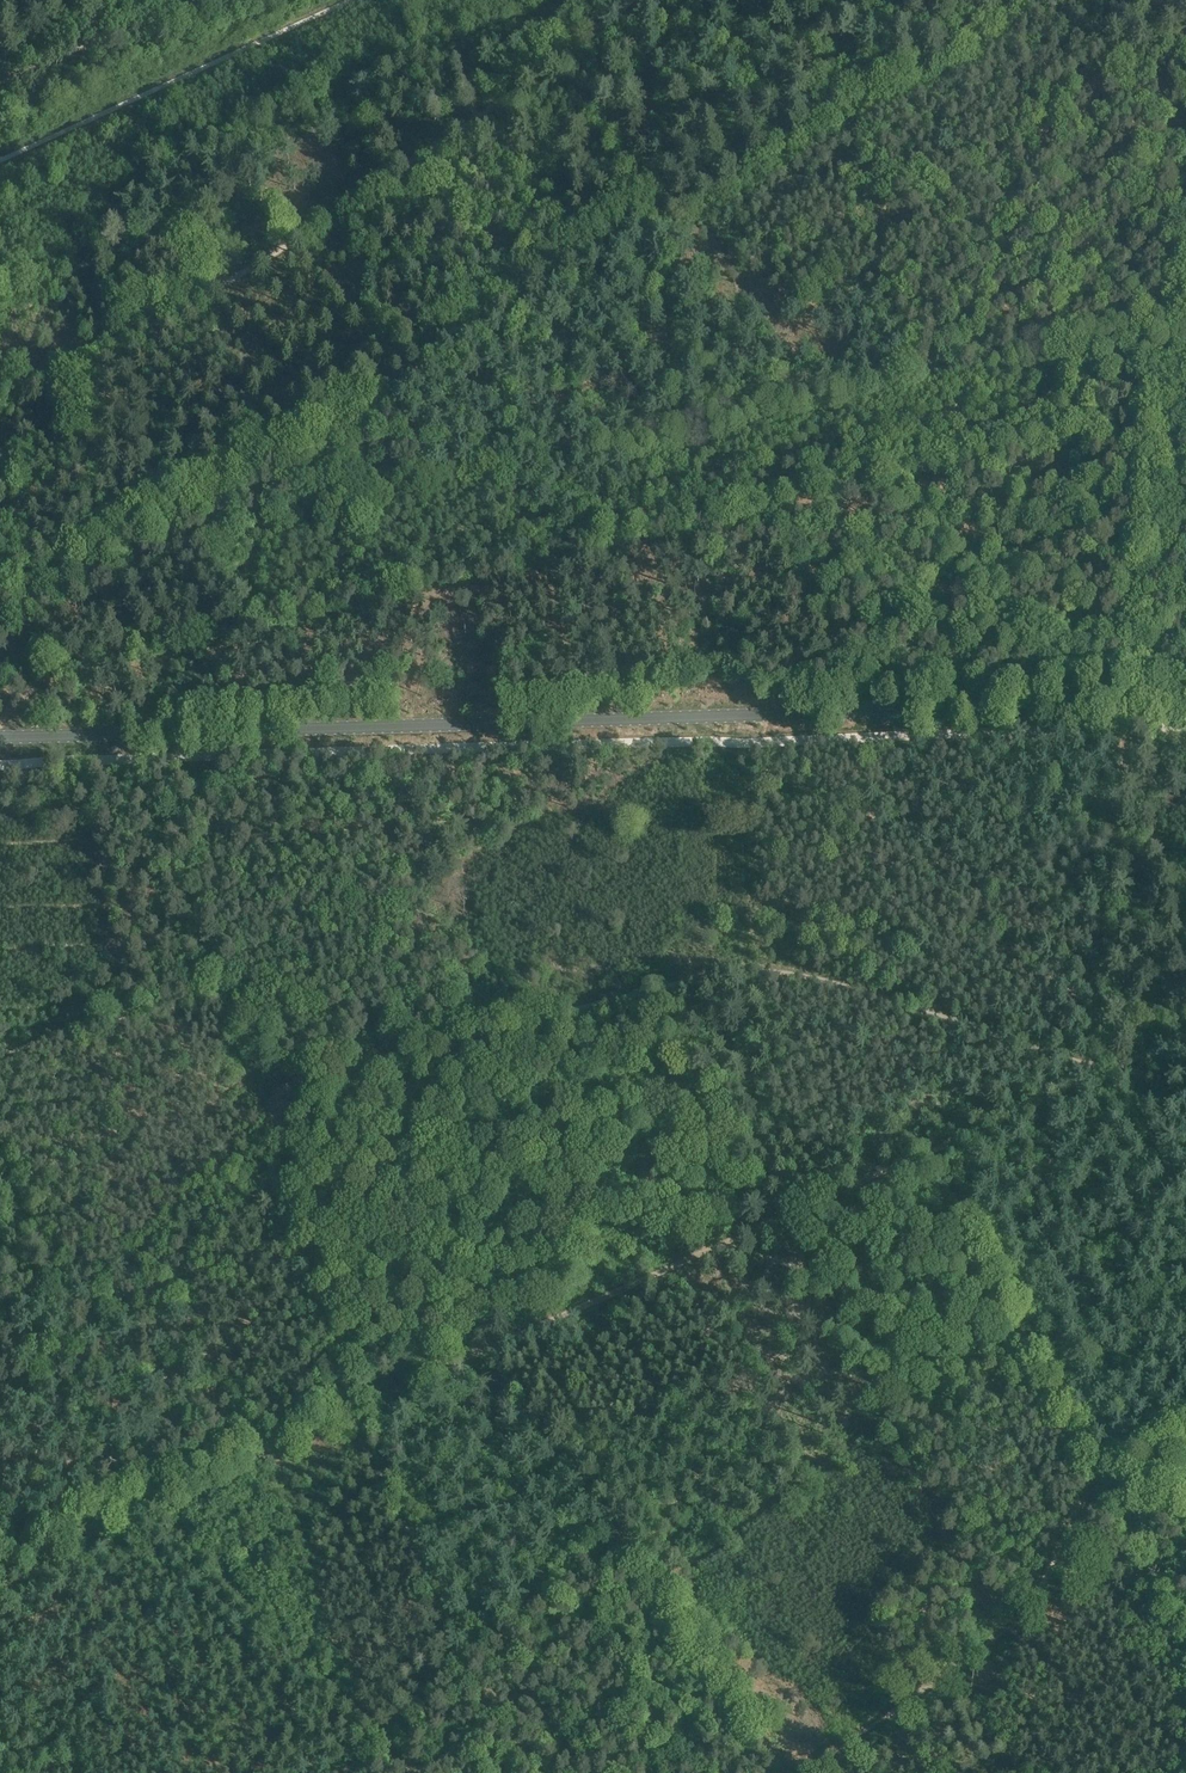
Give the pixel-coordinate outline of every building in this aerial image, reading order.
[(758,1242),(745,1242),(745,1251),(758,1251),(758,1242)]
